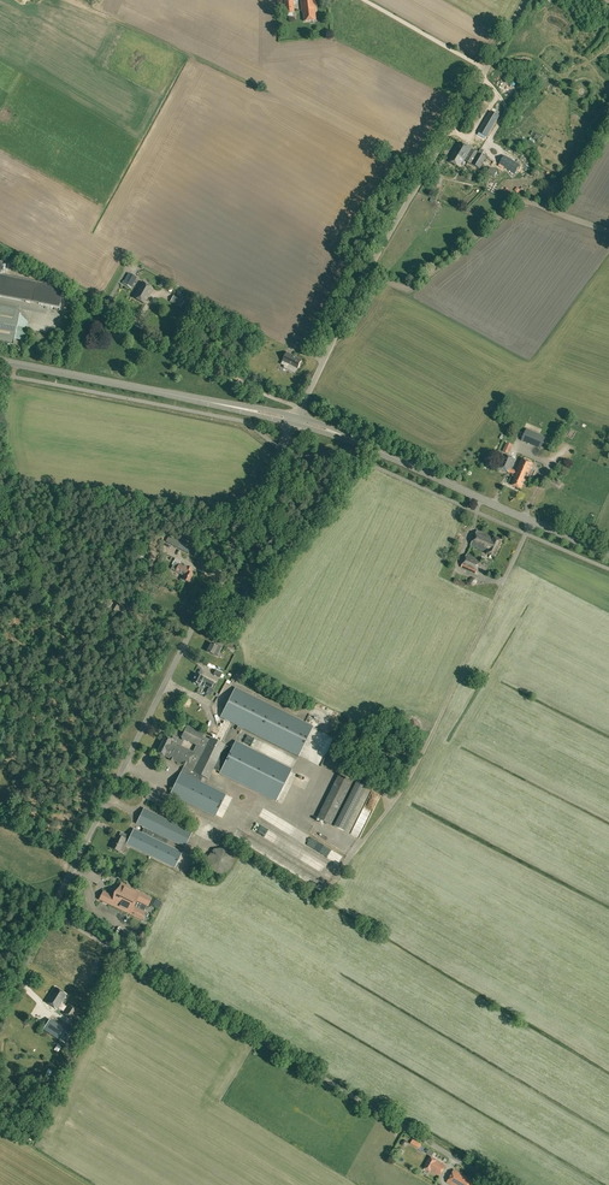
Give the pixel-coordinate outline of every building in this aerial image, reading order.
[(304,21),(316,20),(315,10),(316,10),(315,0),(301,0),(302,12),(303,12),(304,21)] [(284,2),(286,14),(295,13),(294,1),(284,2)] [(491,111),(479,132),(487,137),(499,116),(491,111)] [(496,135),(490,140),(494,144),(500,139),(496,135)] [(481,166),(486,158),(481,155),(471,149),(470,148),(458,142),(452,153),(453,153),(449,161),(459,167),(464,159),(480,168),(481,166)] [(515,173),(520,165),(504,156),(499,164),(515,173)] [(487,173),(494,177),(497,171),(490,167),(487,173)] [(59,308),(62,292),(49,284),(36,281),(1,275),(3,262),(0,261),(0,296),(32,302),(59,308)] [(3,274),(11,274),(11,266),(7,266),(7,263),(3,263),(3,274)] [(123,283),(131,288),(137,277),(129,273),(123,283)] [(133,297),(144,303),(153,288),(141,281),(133,297)] [(170,301),(181,307),(184,301),(173,295),(170,301)] [(13,345),(20,309),(0,305),(0,342),(13,345)] [(20,315),(18,340),(26,340),(28,321),(33,321),(33,316),(20,315)] [(291,340),(301,344),(304,338),(294,334),(291,340)] [(302,360),(287,352),(281,364),(285,366),(284,368),(295,374),(302,360)] [(523,431),(521,440),(542,445),(544,437),(523,431)] [(502,451),(508,454),(512,445),(506,442),(502,451)] [(511,484),(521,489),(524,481),(526,481),(533,463),(521,458),(516,470),(511,468),(515,458),(504,454),(498,467),(513,474),(512,475),(515,477),(511,484)] [(558,462),(562,468),(566,465),(562,459),(558,462)] [(545,482),(559,488),(562,481),(551,477),(552,475),(549,474),(545,482)] [(129,532),(134,534),(138,526),(133,524),(129,532)] [(487,553),(495,557),(502,540),(494,536),(494,537),(478,529),(471,545),(487,552),(487,553)] [(165,542),(187,553),(189,549),(182,546),(184,543),(168,535),(165,542)] [(193,552),(200,556),(203,549),(201,548),(202,546),(201,545),(200,546),(197,545),(193,552)] [(461,567),(476,574),(483,560),(467,553),(461,567)] [(182,579),(189,582),(193,574),(190,572),(192,568),(187,565),(186,567),(179,563),(179,564),(174,562),(171,569),(175,571),(184,576),(182,579)] [(470,584),(473,585),(476,584),(477,581),(476,578),(473,577),(470,578),(469,581),(470,584)] [(454,581),(454,582),(464,587),(466,583),(455,579),(454,581)] [(231,619),(240,624),(245,614),(243,613),(245,609),(240,606),(237,610),(237,609),(231,619)] [(227,646),(233,650),(236,645),(229,641),(227,646)] [(207,651),(218,657),(221,650),(223,647),(218,645),(217,646),(211,643),(207,651)] [(213,674),(220,677),(222,673),(215,669),(213,674)] [(202,683),(211,688),(214,682),(196,673),(192,681),(201,686),(202,683)] [(242,728),(299,756),(313,726),(235,687),(220,717),(238,726),(236,729),(240,731),(242,728)] [(174,780),(171,785),(174,786),(170,794),(215,817),(226,794),(201,781),(203,777),(208,779),(212,770),(213,769),(220,772),(219,773),(276,801),(292,769),(235,741),(232,748),(225,745),(210,737),(209,739),(202,736),(204,734),(187,725),(181,737),(182,738),(181,740),(179,739),(177,743),(171,740),(172,739),(165,736),(161,744),(156,753),(163,756),(164,755),(169,758),(169,759),(173,761),(173,760),(184,765),(176,781),(174,780)] [(317,817),(334,825),(355,782),(339,774),(317,817)] [(356,782),(335,826),(344,831),(366,787),(356,782)] [(228,795),(221,810),(226,812),(234,798),(228,795)] [(126,844),(175,868),(182,852),(166,844),(168,839),(185,847),(192,831),(144,808),(136,823),(144,827),(141,832),(133,828),(130,836),(126,834),(124,838),(117,834),(110,847),(119,852),(124,842),(126,843),(126,844)] [(362,832),(366,826),(360,822),(356,828),(362,832)] [(283,831),(293,835),(296,827),(287,823),(283,831)] [(206,839),(210,829),(207,827),(205,831),(202,830),(199,836),(206,839)] [(264,836),(276,844),(281,837),(269,829),(264,836)] [(287,846),(286,850),(293,855),(294,855),(302,861),(305,862),(308,853),(305,851),(302,850),(296,846),(294,845),(290,842),(285,841),(284,843),(287,846)] [(209,867),(217,873),(227,872),(233,864),(232,854),(224,847),(214,849),(207,857),(209,867)] [(308,864),(316,867),(318,859),(311,856),(308,864)] [(285,857),(281,862),(289,867),(292,861),(285,857)] [(99,899),(141,920),(145,912),(144,911),(146,905),(148,906),(152,898),(121,883),(114,896),(103,891),(99,899)] [(45,1002),(57,1009),(67,994),(55,987),(45,1002)] [(62,1013),(73,1020),(79,1010),(68,1003),(62,1013)] [(60,1040),(65,1043),(70,1035),(65,1032),(66,1030),(50,1019),(43,1029),(60,1040)] [(420,1148),(422,1144),(414,1138),(411,1143),(420,1148)] [(430,1171),(440,1176),(445,1165),(436,1161),(437,1159),(431,1156),(424,1168),(430,1172),(430,1171)] [(453,1184),(472,1184),(474,1180),(454,1169),(447,1182),(453,1184)]
